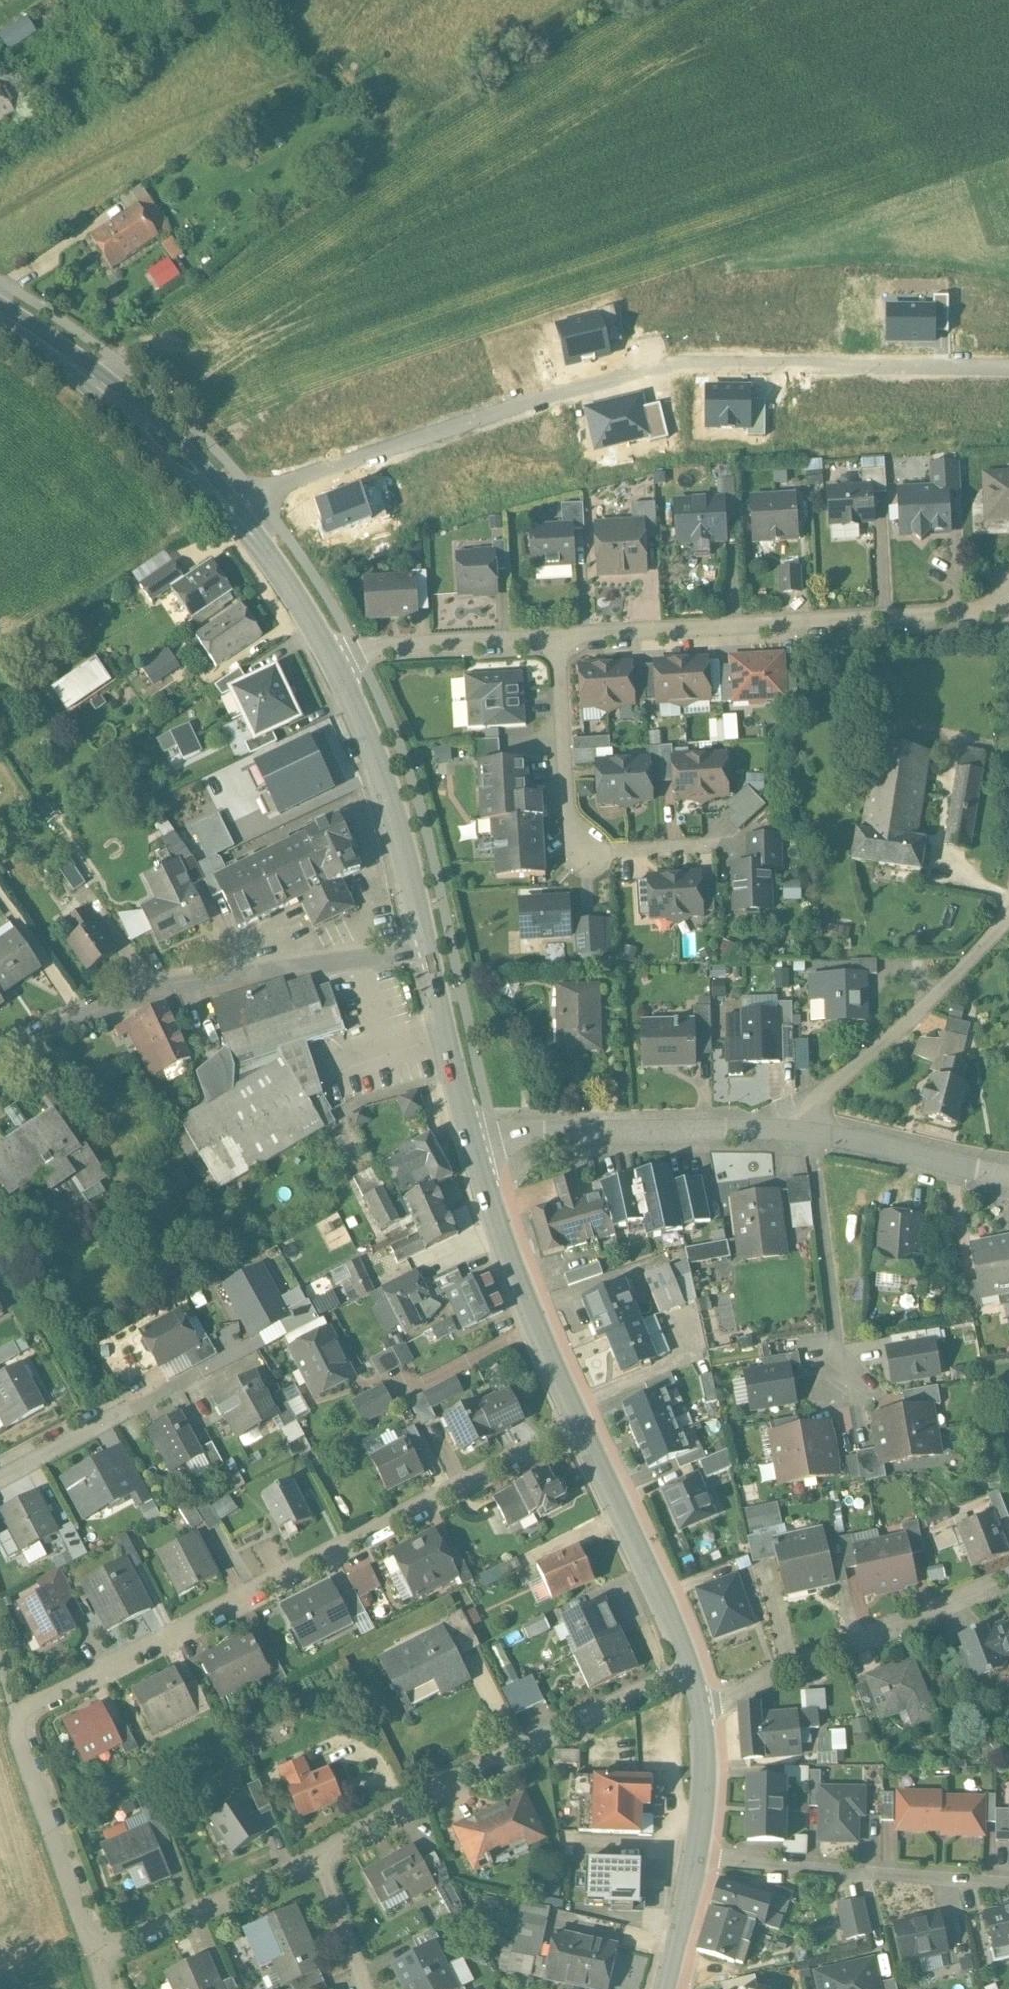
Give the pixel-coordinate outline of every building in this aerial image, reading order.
[(27,20),(7,33),(16,46),(36,33),(27,20)] [(0,79),(0,123),(11,116),(34,100),(14,70),(0,79)] [(138,207),(91,238),(112,269),(159,238),(138,207)] [(182,255),(171,240),(162,245),(173,261),(182,255)] [(159,289),(181,275),(170,256),(147,270),(159,289)] [(934,306),(889,306),(889,342),(937,342),(937,331),(948,331),(948,297),(934,297),(934,306)] [(599,316),(557,326),(567,368),(612,358),(609,345),(622,343),(614,306),(598,310),(599,316)] [(706,386),(705,430),(748,431),(748,437),(764,437),(765,402),(752,401),(752,387),(706,386)] [(643,394),(584,408),(595,455),(669,437),(661,404),(646,408),(643,394)] [(957,465),(932,466),(933,490),(947,489),(947,490),(959,490),(957,465)] [(885,469),(862,470),(863,488),(871,487),(871,494),(887,493),(885,469)] [(988,479),(990,505),(986,505),(987,520),(1002,519),(1002,516),(1008,516),(1008,477),(988,479)] [(374,481),(314,502),(326,537),(386,516),(374,481)] [(734,481),(717,482),(718,497),(735,495),(734,481)] [(863,488),(828,490),(831,525),(845,524),(845,526),(859,526),(859,523),(873,523),(871,494),(871,487),(863,488)] [(933,490),(899,492),(901,536),(914,535),(921,542),(928,534),(949,533),(947,490),(947,489),(933,490)] [(795,496),(751,499),(754,543),(798,540),(795,496)] [(723,500),(675,503),(678,545),(726,542),(723,500)] [(655,503),(632,505),(633,524),(642,523),(643,540),(657,539),(655,503)] [(583,504),(561,505),(563,526),(573,525),(573,530),(585,529),(583,504)] [(633,524),(597,526),(599,576),(645,573),(643,540),(642,523),(633,524)] [(563,526),(531,528),(532,548),(574,545),(573,530),(573,525),(563,526)] [(505,542),(493,543),(493,553),(494,553),(495,571),(507,570),(505,542)] [(420,545),(408,546),(409,556),(421,555),(420,545)] [(574,545),(532,548),(533,568),(575,565),(574,545)] [(408,546),(398,550),(400,561),(409,561),(409,556),(408,546)] [(166,553),(133,575),(141,585),(173,563),(166,553)] [(476,556),(458,557),(460,594),(496,592),(495,571),(494,553),(493,553),(476,554),(476,556)] [(212,562),(185,580),(173,563),(141,585),(140,586),(152,603),(172,589),(193,619),(232,592),(212,562)] [(799,568),(779,569),(781,593),(801,592),(799,568)] [(426,573),(412,574),(412,579),(413,579),(414,594),(427,593),(426,573)] [(412,579),(374,581),(377,617),(415,615),(414,594),(413,579),(412,579)] [(242,606),(196,637),(216,667),(262,636),(242,606)] [(168,648),(140,667),(153,684),(181,665),(168,648)] [(783,655),(731,658),(731,666),(733,702),(748,701),(752,705),(763,704),(767,700),(785,699),(783,655)] [(96,656),(52,687),(69,710),(113,679),(96,656)] [(707,659),(681,661),(684,703),(710,701),(710,698),(707,663),(707,659)] [(681,661),(655,663),(655,665),(657,701),(658,704),(684,703),(681,661)] [(719,662),(707,663),(710,698),(721,698),(719,667),(719,662)] [(632,664),(606,666),(608,708),(634,706),(634,703),(633,691),(632,667),(632,664)] [(655,665),(644,666),(645,690),(646,702),(657,701),(655,665)] [(606,666),(580,667),(582,709),(608,708),(606,666)] [(644,666),(632,667),(633,691),(645,690),(644,666)] [(731,666),(719,667),(721,698),(721,703),(733,702),(731,666)] [(239,671),(217,686),(217,685),(215,686),(223,697),(233,692),(233,691),(248,683),(240,669),(238,670),(239,671)] [(248,683),(233,691),(233,692),(244,715),(288,695),(276,670),(248,683)] [(523,673),(465,676),(466,704),(482,703),(484,727),(482,727),(482,729),(526,726),(523,673)] [(645,690),(633,691),(634,703),(646,702),(645,690)] [(288,695),(244,715),(255,738),(256,740),(273,732),(299,719),(288,695)] [(188,726),(159,740),(165,753),(178,747),(184,760),(200,752),(188,726)] [(273,732),(256,740),(255,738),(245,743),(250,755),(252,755),(252,754),(276,743),(278,742),(273,732)] [(317,733),(257,760),(280,811),(341,784),(317,733)] [(610,737),(598,738),(599,750),(611,750),(610,737)] [(598,738),(574,740),(574,752),(599,750),(598,738)] [(499,740),(473,741),(475,764),(478,764),(478,763),(500,762),(499,740)] [(931,753),(875,745),(862,833),(917,841),(931,753)] [(661,760),(660,747),(648,748),(649,759),(649,760),(661,760)] [(725,755),(699,757),(702,799),(728,797),(725,755)] [(699,757),(673,758),(676,800),(702,799),(699,757)] [(649,759),(623,761),(626,803),(652,801),(651,783),(649,760),(649,759)] [(500,762),(478,763),(478,764),(482,823),(491,822),(492,841),(494,841),(496,879),(546,876),(542,819),(543,819),(542,796),(530,797),(527,760),(500,762)] [(661,760),(649,760),(651,783),(663,782),(661,760)] [(623,761),(597,763),(600,805),(626,803),(623,761)] [(983,772),(959,768),(949,822),(974,826),(983,772)] [(740,828),(767,804),(750,785),(728,802),(737,813),(729,819),(740,828)] [(339,819),(216,878),(240,928),(301,899),(337,881),(360,870),(348,846),(351,844),(339,819)] [(974,826),(949,822),(945,846),(969,851),(974,826)] [(862,833),(857,832),(853,863),(921,873),(925,843),(917,841),(862,833)] [(779,837),(749,838),(749,852),(780,852),(779,837)] [(749,852),(750,866),(741,866),(734,873),(735,912),(746,911),(746,916),(759,915),(759,911),(771,911),(770,867),(780,867),(780,852),(749,852)] [(193,857),(180,864),(192,887),(205,881),(193,857)] [(71,862),(59,870),(74,892),(86,884),(71,862)] [(179,862),(160,871),(159,869),(155,871),(168,898),(142,910),(159,945),(209,920),(193,887),(192,887),(180,864),(179,862)] [(700,874),(674,876),(677,918),(703,916),(703,913),(701,877),(700,874)] [(674,876),(648,878),(648,881),(651,917),(651,920),(677,918),(674,876)] [(713,877),(701,877),(703,913),(715,913),(713,877)] [(337,881),(301,899),(314,926),(350,908),(337,881)] [(648,881),(637,881),(639,917),(651,917),(648,881)] [(568,899),(521,902),(523,934),(539,933),(539,939),(570,937),(568,899)] [(94,924),(84,909),(68,919),(79,934),(68,941),(89,972),(116,953),(95,923),(94,924)] [(601,921),(577,922),(579,954),(603,953),(601,921)] [(18,935),(0,946),(0,954),(20,983),(41,969),(18,935)] [(0,954),(0,997),(20,983),(0,954)] [(876,960),(850,961),(851,975),(865,974),(865,975),(877,975),(876,960)] [(851,975),(811,976),(812,1002),(827,1001),(828,1023),(866,1022),(865,975),(865,974),(851,975)] [(284,981),(212,1002),(228,1052),(233,1068),(282,1053),(344,1033),(345,1033),(331,987),(315,992),(312,980),(311,980),(311,979),(286,987),(284,981)] [(599,988),(559,989),(560,1050),(600,1050),(599,988)] [(165,1003),(138,1016),(138,1018),(149,1040),(154,1050),(181,1037),(165,1003)] [(792,1003),(778,1003),(778,1010),(779,1029),(793,1029),(792,1003)] [(711,1007),(691,1008),(692,1023),(693,1023),(694,1051),(712,1051),(711,1007)] [(778,1010),(742,1011),(743,1040),(727,1041),(728,1064),(729,1064),(729,1076),(742,1076),(742,1064),(780,1063),(779,1029),(778,1010)] [(149,1040),(138,1018),(127,1023),(128,1024),(119,1029),(123,1038),(132,1033),(138,1045),(149,1040)] [(675,1018),(675,1024),(643,1025),(644,1067),(694,1065),(694,1051),(693,1023),(692,1023),(678,1024),(678,1018),(675,1018)] [(970,1024),(949,1018),(945,1033),(967,1038),(970,1024)] [(154,1050),(142,1056),(152,1077),(154,1076),(164,1071),(191,1058),(181,1037),(154,1050)] [(810,1069),(809,1039),(795,1039),(797,1069),(810,1069)] [(226,1052),(198,1076),(208,1104),(232,1090),(233,1068),(228,1052),(226,1052)] [(208,1104),(180,1121),(221,1190),(336,1123),(330,1113),(332,1111),(322,1095),(308,1099),(284,1060),(282,1053),(233,1068),(232,1090),(208,1104)] [(948,1058),(943,1080),(934,1078),(931,1092),(926,1090),(923,1103),(927,1104),(924,1117),(956,1125),(967,1086),(958,1084),(964,1063),(948,1058)] [(164,1071),(154,1076),(157,1082),(167,1077),(164,1071)] [(421,1092),(398,1098),(404,1120),(427,1113),(421,1092)] [(27,1128),(32,1134),(10,1149),(0,1134),(0,1181),(12,1198),(42,1178),(49,1188),(73,1172),(86,1192),(107,1177),(87,1147),(82,1150),(55,1110),(27,1128)] [(431,1136),(414,1145),(414,1146),(383,1162),(400,1195),(432,1179),(435,1185),(436,1185),(452,1177),(431,1136)] [(376,1168),(354,1180),(364,1199),(385,1188),(376,1168)] [(669,1169),(652,1173),(652,1172),(634,1176),(634,1177),(624,1179),(624,1181),(618,1182),(601,1185),(604,1194),(614,1230),(628,1227),(644,1223),(648,1239),(665,1236),(665,1235),(683,1232),(682,1228),(672,1184),(669,1169)] [(574,1177),(555,1183),(561,1205),(561,1206),(581,1200),(574,1177)] [(809,1177),(787,1180),(790,1206),(791,1205),(812,1203),(809,1177)] [(701,1178),(685,1182),(685,1181),(672,1184),(682,1228),(694,1225),(710,1221),(701,1178)] [(435,1185),(394,1205),(385,1188),(364,1199),(381,1232),(412,1216),(416,1226),(447,1211),(436,1185),(435,1185)] [(785,1256),(782,1236),(777,1191),(734,1196),(740,1242),(742,1262),(785,1256)] [(561,1205),(552,1208),(552,1207),(532,1213),(545,1256),(564,1250),(615,1235),(614,1230),(604,1194),(581,1200),(561,1206),(561,1205)] [(812,1203),(791,1205),(793,1229),(814,1227),(812,1203)] [(447,1211),(416,1226),(420,1234),(391,1248),(398,1264),(458,1235),(447,1211)] [(922,1214),(881,1211),(877,1253),(875,1271),(920,1275),(921,1258),(920,1258),(922,1214)] [(996,1241),(1006,1293),(1008,1292),(1008,1239),(996,1241)] [(727,1241),(685,1249),(689,1264),(731,1255),(727,1241)] [(996,1241),(971,1246),(977,1281),(981,1298),(981,1297),(999,1294),(1006,1293),(996,1241)] [(268,1259),(224,1282),(255,1331),(295,1310),(268,1259)] [(374,1292),(358,1261),(344,1268),(360,1299),(374,1292)] [(599,1263),(565,1275),(569,1286),(603,1275),(599,1263)] [(675,1280),(669,1266),(645,1276),(660,1315),(696,1300),(691,1274),(675,1280)] [(457,1267),(434,1279),(441,1295),(448,1292),(447,1291),(464,1283),(457,1267)] [(416,1271),(382,1288),(406,1336),(423,1327),(414,1309),(431,1300),(416,1271)] [(464,1283),(447,1291),(448,1292),(465,1330),(466,1329),(504,1312),(486,1273),(464,1283)] [(977,1281),(966,1283),(971,1309),(983,1307),(981,1297),(981,1298),(977,1281)] [(625,1283),(584,1300),(599,1339),(608,1335),(640,1322),(625,1283)] [(1006,1293),(999,1294),(1001,1306),(1008,1305),(1006,1293)] [(198,1344),(180,1311),(142,1333),(145,1338),(143,1344),(148,1352),(153,1353),(160,1366),(184,1353),(198,1345),(198,1344)] [(669,1351),(656,1317),(641,1323),(656,1360),(667,1355),(669,1353),(669,1351)] [(323,1318),(301,1329),(307,1340),(328,1329),(323,1318)] [(438,1340),(458,1330),(452,1318),(432,1327),(438,1340)] [(640,1322),(608,1335),(617,1359),(619,1359),(624,1371),(622,1372),(623,1373),(656,1360),(641,1323),(640,1322)] [(307,1340),(291,1348),(316,1398),(354,1379),(329,1329),(328,1329),(307,1340)] [(925,1331),(890,1337),(892,1349),(927,1343),(925,1331)] [(198,1345),(184,1353),(193,1369),(217,1355),(208,1338),(198,1344),(198,1345)] [(892,1349),(887,1350),(888,1361),(892,1363),(893,1370),(890,1372),(892,1382),(931,1375),(929,1364),(938,1363),(934,1342),(927,1343),(892,1349)] [(0,1350),(0,1366),(21,1355),(14,1343),(0,1350)] [(412,1362),(403,1344),(392,1349),(402,1367),(412,1362)] [(392,1349),(373,1359),(382,1377),(402,1367),(392,1349)] [(765,1359),(763,1359),(765,1371),(789,1367),(789,1368),(801,1366),(799,1353),(769,1358),(765,1359)] [(0,1377),(0,1417),(6,1428),(44,1407),(21,1365),(0,1377)] [(765,1371),(745,1374),(752,1410),(795,1402),(789,1368),(789,1367),(765,1371)] [(255,1372),(214,1395),(238,1439),(240,1438),(237,1434),(256,1424),(259,1429),(261,1429),(258,1424),(275,1414),(278,1418),(279,1418),(280,1417),(269,1398),(255,1372)] [(671,1373),(645,1384),(650,1395),(664,1389),(676,1384),(671,1373)] [(712,1374),(700,1377),(706,1404),(718,1402),(712,1374)] [(283,1393),(299,1419),(312,1411),(295,1385),(283,1393)] [(938,1386),(902,1392),(905,1410),(930,1406),(941,1405),(938,1386)] [(383,1387),(353,1403),(364,1424),(394,1408),(383,1387)] [(678,1431),(670,1412),(673,1411),(664,1389),(650,1395),(623,1406),(631,1427),(630,1427),(638,1449),(640,1448),(649,1469),(676,1458),(690,1452),(681,1430),(678,1431)] [(297,1422),(280,1392),(269,1398),(280,1417),(279,1418),(285,1428),(297,1422)] [(424,1393),(409,1401),(422,1426),(437,1419),(424,1393)] [(511,1393),(497,1399),(496,1398),(479,1406),(494,1437),(511,1429),(510,1427),(524,1419),(511,1393)] [(477,1401),(446,1416),(464,1452),(495,1437),(494,1437),(479,1406),(477,1401)] [(905,1410),(875,1416),(879,1439),(934,1429),(930,1406),(905,1410)] [(182,1413),(148,1431),(171,1474),(203,1456),(205,1456),(201,1449),(182,1413)] [(798,1417),(771,1422),(773,1434),(800,1429),(798,1417)] [(800,1429),(773,1434),(777,1459),(832,1450),(828,1424),(800,1429)] [(425,1448),(415,1427),(402,1433),(407,1442),(408,1441),(414,1454),(425,1448)] [(934,1429),(879,1439),(880,1448),(883,1465),(884,1465),(938,1455),(934,1429)] [(407,1442),(372,1460),(388,1492),(424,1473),(414,1454),(408,1441),(407,1442)] [(225,1466),(212,1443),(201,1449),(205,1456),(203,1456),(212,1473),(225,1466)] [(123,1445),(61,1478),(70,1494),(85,1486),(87,1488),(88,1487),(101,1512),(133,1495),(121,1473),(135,1466),(123,1445)] [(690,1452),(676,1458),(680,1469),(706,1458),(701,1447),(690,1452)] [(880,1448),(857,1453),(857,1456),(862,1483),(886,1477),(884,1465),(883,1465),(880,1448)] [(832,1450),(777,1459),(782,1485),(837,1475),(832,1450)] [(857,1456),(846,1458),(851,1485),(862,1483),(857,1456)] [(153,1500),(135,1466),(121,1473),(133,1495),(139,1507),(153,1500)] [(548,1470),(494,1498),(509,1528),(538,1513),(541,1518),(563,1507),(560,1501),(565,1499),(567,1492),(563,1485),(558,1483),(556,1484),(548,1470)] [(697,1477),(665,1491),(681,1528),(713,1515),(697,1477)] [(292,1479),(262,1495),(279,1529),(291,1524),(294,1529),(313,1519),(292,1479)] [(0,1511),(10,1531),(0,1537),(0,1542),(9,1559),(21,1552),(59,1533),(59,1532),(38,1492),(0,1511)] [(191,1502),(178,1509),(192,1531),(204,1523),(197,1511),(191,1502)] [(209,1504),(197,1511),(204,1523),(210,1532),(222,1524),(209,1504)] [(957,1527),(957,1528),(952,1530),(952,1529),(933,1536),(939,1552),(958,1545),(958,1544),(963,1542),(973,1568),(1008,1553),(1008,1550),(994,1513),(957,1527)] [(918,1521),(902,1524),(905,1537),(909,1555),(924,1552),(918,1521)] [(73,1525),(59,1532),(59,1533),(60,1532),(71,1554),(85,1548),(73,1525)] [(777,1530),(748,1537),(753,1562),(776,1557),(773,1544),(780,1542),(777,1530)] [(435,1532),(393,1554),(402,1572),(391,1577),(404,1602),(457,1575),(446,1553),(435,1532)] [(780,1542),(773,1544),(776,1557),(784,1593),(835,1581),(824,1532),(780,1542)] [(127,1535),(114,1542),(124,1561),(126,1560),(130,1569),(141,1563),(127,1535)] [(852,1535),(838,1538),(842,1557),(845,1569),(858,1566),(854,1548),(855,1548),(852,1535)] [(197,1536),(161,1554),(181,1595),(183,1594),(182,1592),(196,1584),(197,1587),(217,1576),(197,1536)] [(905,1537),(880,1542),(890,1589),(916,1584),(909,1555),(905,1537)] [(855,1548),(854,1548),(858,1566),(865,1595),(890,1589),(880,1542),(855,1548)] [(473,1580),(457,1548),(446,1553),(457,1575),(462,1586),(473,1580)] [(580,1548),(538,1566),(552,1598),(594,1580),(580,1548)] [(842,1557),(831,1559),(836,1582),(847,1579),(845,1569),(842,1557)] [(124,1561),(88,1580),(96,1596),(92,1599),(106,1627),(149,1606),(130,1569),(126,1560),(124,1561)] [(370,1565),(347,1577),(354,1590),(359,1598),(381,1586),(370,1565)] [(742,1567),(694,1584),(706,1620),(754,1603),(742,1567)] [(60,1569),(36,1582),(42,1592),(53,1586),(60,1600),(73,1594),(60,1569)] [(330,1584),(284,1608),(297,1632),(304,1628),(311,1643),(351,1623),(330,1584)] [(42,1592),(20,1603),(18,1604),(19,1605),(41,1647),(40,1647),(41,1649),(43,1648),(75,1631),(75,1632),(77,1631),(76,1629),(75,1629),(60,1600),(53,1586),(42,1592)] [(354,1590),(342,1596),(354,1619),(366,1613),(359,1598),(354,1590)] [(604,1600),(563,1619),(572,1638),(567,1640),(574,1656),(620,1635),(604,1600)] [(462,1611),(450,1617),(460,1638),(450,1643),(451,1644),(473,1633),(462,1611)] [(544,1616),(523,1626),(529,1639),(551,1629),(544,1616)] [(961,1637),(965,1647),(974,1671),(976,1679),(1002,1671),(997,1658),(1008,1654),(1008,1627),(990,1634),(988,1627),(961,1637)] [(450,1643),(443,1629),(381,1661),(399,1697),(434,1679),(441,1693),(469,1679),(458,1658),(480,1646),(473,1633),(451,1644),(450,1643)] [(251,1635),(201,1660),(219,1698),(269,1673),(270,1673),(262,1657),(251,1635)] [(620,1635),(574,1656),(590,1691),(636,1670),(620,1635)] [(974,1671),(965,1647),(950,1654),(962,1675),(974,1671)] [(274,1651),(262,1657),(270,1673),(269,1673),(276,1685),(288,1679),(274,1651)] [(512,1663),(501,1669),(509,1684),(520,1678),(512,1663)] [(911,1663),(866,1681),(867,1682),(879,1714),(882,1721),(881,1717),(908,1706),(916,1726),(913,1728),(917,1727),(937,1719),(928,1695),(924,1697),(911,1663)] [(175,1669),(132,1692),(153,1733),(170,1725),(168,1721),(194,1707),(187,1692),(175,1669)] [(533,1676),(502,1690),(515,1716),(545,1702),(533,1676)] [(867,1682),(856,1687),(867,1719),(879,1714),(867,1682)] [(211,1710),(199,1687),(187,1692),(194,1707),(198,1716),(211,1710)] [(796,1714),(760,1717),(759,1705),(739,1707),(744,1760),(800,1755),(798,1730),(796,1714)] [(102,1707),(66,1725),(85,1761),(120,1742),(113,1728),(102,1707)] [(817,1712),(796,1714),(798,1730),(818,1728),(817,1712)] [(139,1749),(125,1722),(113,1728),(120,1742),(126,1755),(139,1749)] [(837,1763),(838,1749),(847,1749),(847,1730),(820,1729),(819,1762),(837,1763)] [(328,1769),(311,1777),(305,1761),(282,1771),(302,1818),(342,1801),(338,1792),(342,1790),(334,1773),(331,1775),(328,1769)] [(821,1771),(809,1771),(808,1807),(820,1808),(821,1789),(821,1771)] [(640,1779),(595,1777),(595,1778),(572,1777),(571,1797),(580,1798),(579,1831),(593,1831),(593,1833),(642,1835),(643,1807),(652,1807),(652,1805),(650,1805),(651,1790),(654,1791),(654,1777),(640,1776),(640,1779)] [(260,1781),(248,1786),(259,1812),(271,1807),(260,1781)] [(785,1782),(750,1782),(748,1840),(784,1841),(785,1782)] [(864,1789),(821,1789),(820,1808),(820,1841),(857,1842),(857,1815),(863,1816),(864,1789)] [(894,1793),(882,1793),(882,1821),(894,1821),(894,1793)] [(941,1794),(898,1793),(898,1830),(941,1831),(941,1798),(941,1794)] [(523,1796),(474,1820),(484,1841),(466,1850),(475,1870),(543,1838),(523,1796)] [(984,1799),(941,1798),(941,1831),(940,1835),(983,1836),(984,1799)] [(244,1799),(211,1820),(215,1828),(211,1830),(218,1845),(225,1842),(233,1854),(266,1832),(244,1799)] [(155,1806),(142,1812),(148,1827),(149,1826),(154,1838),(167,1833),(155,1806)] [(996,1810),(996,1842),(1008,1842),(1008,1810),(996,1810)] [(474,1820),(455,1829),(466,1850),(484,1841),(474,1820)] [(148,1827),(102,1847),(115,1877),(143,1865),(151,1884),(171,1876),(154,1838),(149,1826),(148,1827)] [(808,1852),(808,1838),(785,1838),(785,1851),(808,1852)] [(414,1847),(365,1874),(381,1902),(406,1888),(411,1897),(434,1885),(427,1870),(414,1847)] [(644,1862),(587,1860),(586,1884),(643,1886),(644,1862)] [(444,1861),(427,1870),(434,1885),(438,1892),(451,1885),(444,1861)] [(773,1896),(720,1879),(698,1952),(735,1963),(735,1962),(743,1965),(756,1923),(764,1926),(773,1896)] [(643,1886),(586,1884),(585,1903),(611,1904),(611,1910),(640,1911),(640,1905),(642,1905),(643,1886)] [(453,1914),(464,1908),(452,1886),(442,1891),(453,1914)] [(794,1893),(776,1887),(773,1896),(764,1926),(779,1931),(788,1902),(791,1902),(794,1893)] [(834,1905),(845,1941),(873,1932),(862,1896),(834,1905)] [(546,1908),(522,1902),(518,1925),(541,1929),(546,1908)] [(295,1907),(244,1930),(256,1957),(261,1955),(266,1965),(260,1967),(261,1969),(280,1961),(284,1969),(268,1976),(274,1988),(283,1984),(284,1986),(291,1983),(319,1971),(323,1969),(295,1907)] [(987,1913),(991,1934),(984,1935),(987,1949),(994,1947),(995,1950),(1008,1947),(1008,1908),(987,1913)] [(935,1915),(927,1917),(925,1920),(922,1921),(917,1918),(906,1920),(903,1925),(895,1927),(903,1960),(915,1957),(919,1960),(932,1957),(935,1953),(947,1950),(944,1940),(947,1936),(945,1930),(942,1928),(939,1917),(938,1917),(935,1915)] [(541,1929),(518,1925),(512,1953),(535,1957),(541,1929)] [(434,1929),(413,1940),(419,1951),(433,1944),(440,1941),(434,1929)] [(556,1934),(546,1980),(590,1988),(608,1988),(617,1947),(556,1934)] [(789,1942),(770,1937),(760,1972),(783,1979),(789,1960),(794,1961),(798,1946),(789,1942)] [(419,1951),(394,1964),(406,1987),(445,1967),(433,1944),(419,1951)] [(166,1972),(173,1988),(224,1988),(221,1983),(208,1954),(166,1972)] [(816,1973),(819,1988),(879,1988),(878,1984),(873,1960),(816,1973)] [(406,1987),(406,1988),(456,1988),(445,1967),(406,1987)] [(291,1983),(293,1988),(309,1988),(324,1983),(319,1971),(291,1983)] [(233,1978),(221,1983),(224,1988),(237,1988),(233,1978)] [(878,1984),(879,1988),(897,1988),(895,1980),(878,1984)]
